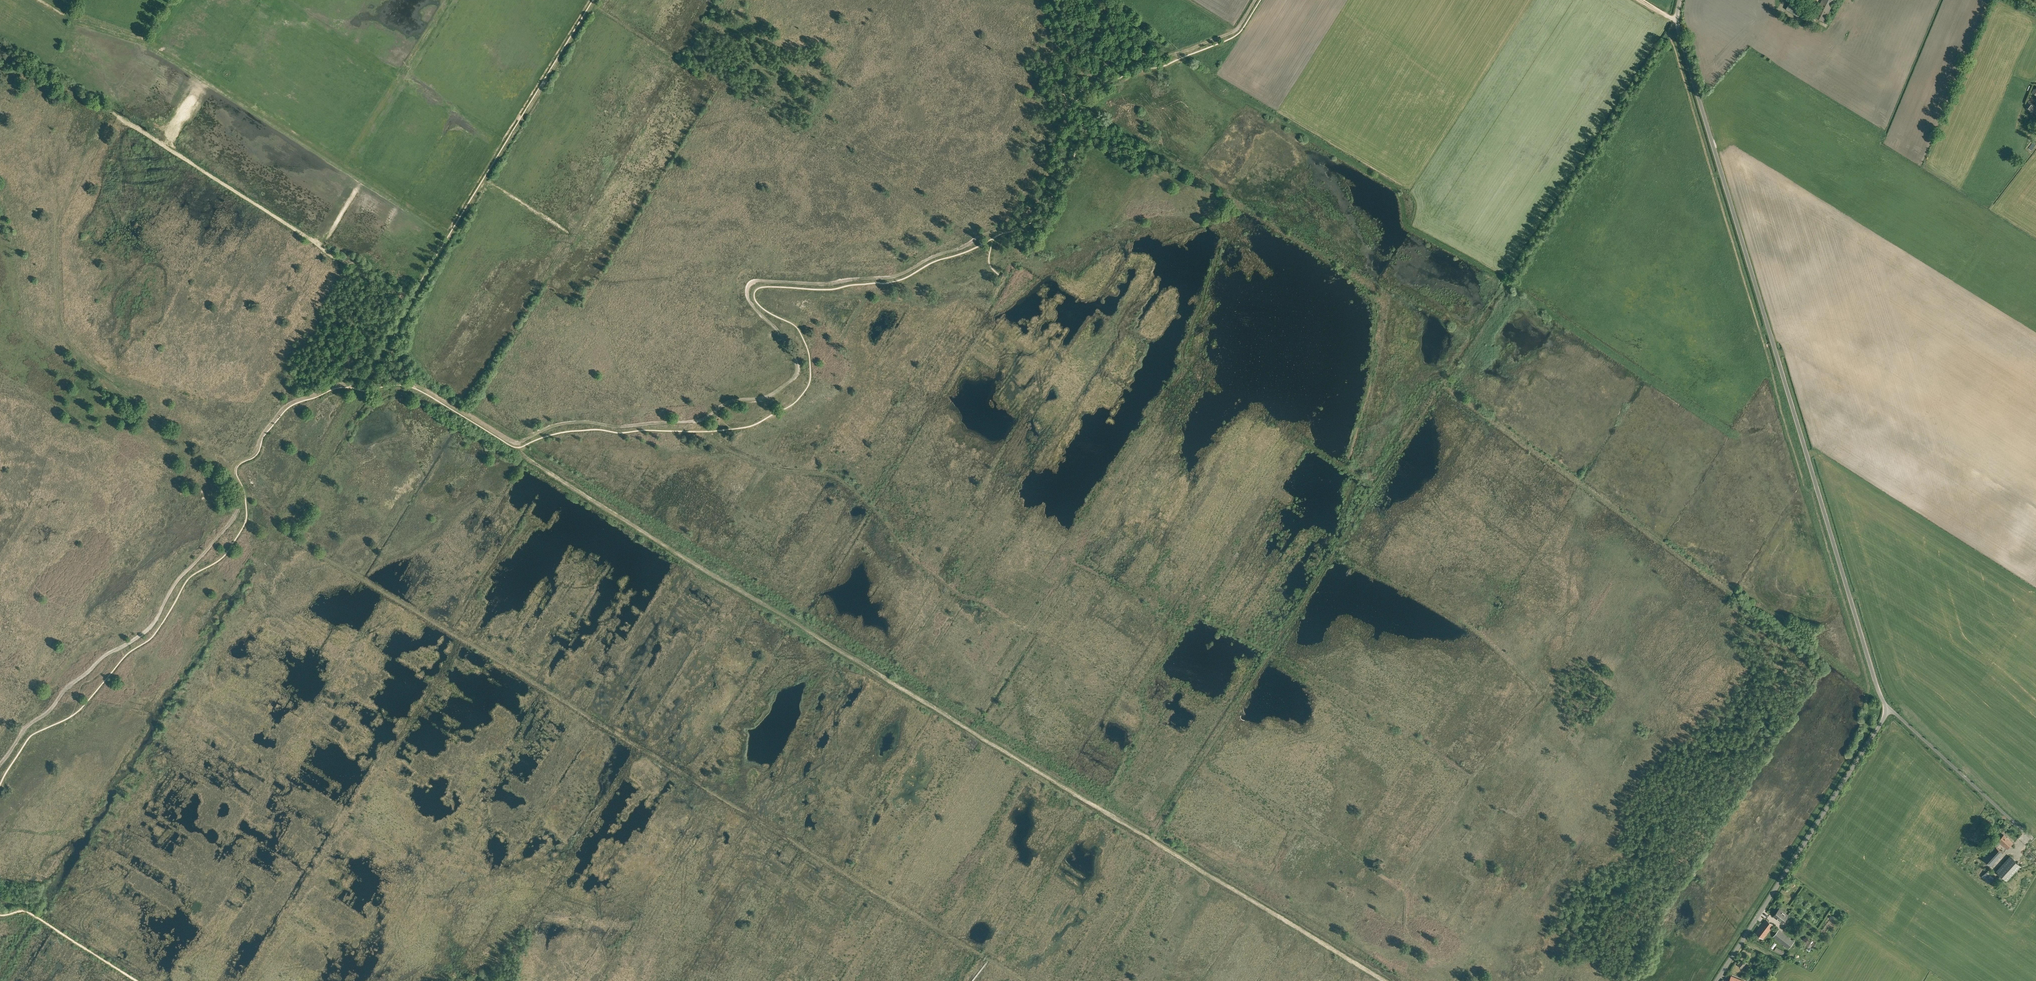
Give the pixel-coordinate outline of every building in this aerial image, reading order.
[(1807,3),(1803,0),(1791,0),(1785,9),(1798,17),(1807,3)] [(1814,16),(1824,21),(1834,0),(1822,0),(1814,16)] [(2034,105),(2029,101),(2027,105),(2029,106),(2027,108),(2032,112),(2033,111),(2035,113),(2035,102),(2034,105)] [(1998,841),(2007,849),(2012,843),(2009,840),(2009,839),(2007,837),(2007,838),(2003,835),(1998,841)] [(2003,853),(1994,845),(1982,858),(1991,866),(2003,853)] [(2020,866),(2010,856),(1996,871),(2007,880),(2020,866)] [(1994,879),(1987,871),(1982,876),(1983,877),(1989,884),(1994,879)] [(1782,923),(1788,916),(1779,909),(1774,915),(1778,918),(1777,919),(1782,923)] [(1774,925),(1766,919),(1755,933),(1763,939),(1774,925)] [(1788,949),(1794,942),(1778,930),(1773,937),(1788,949)] [(1747,963),(1742,959),(1737,965),(1742,969),(1747,963)]
